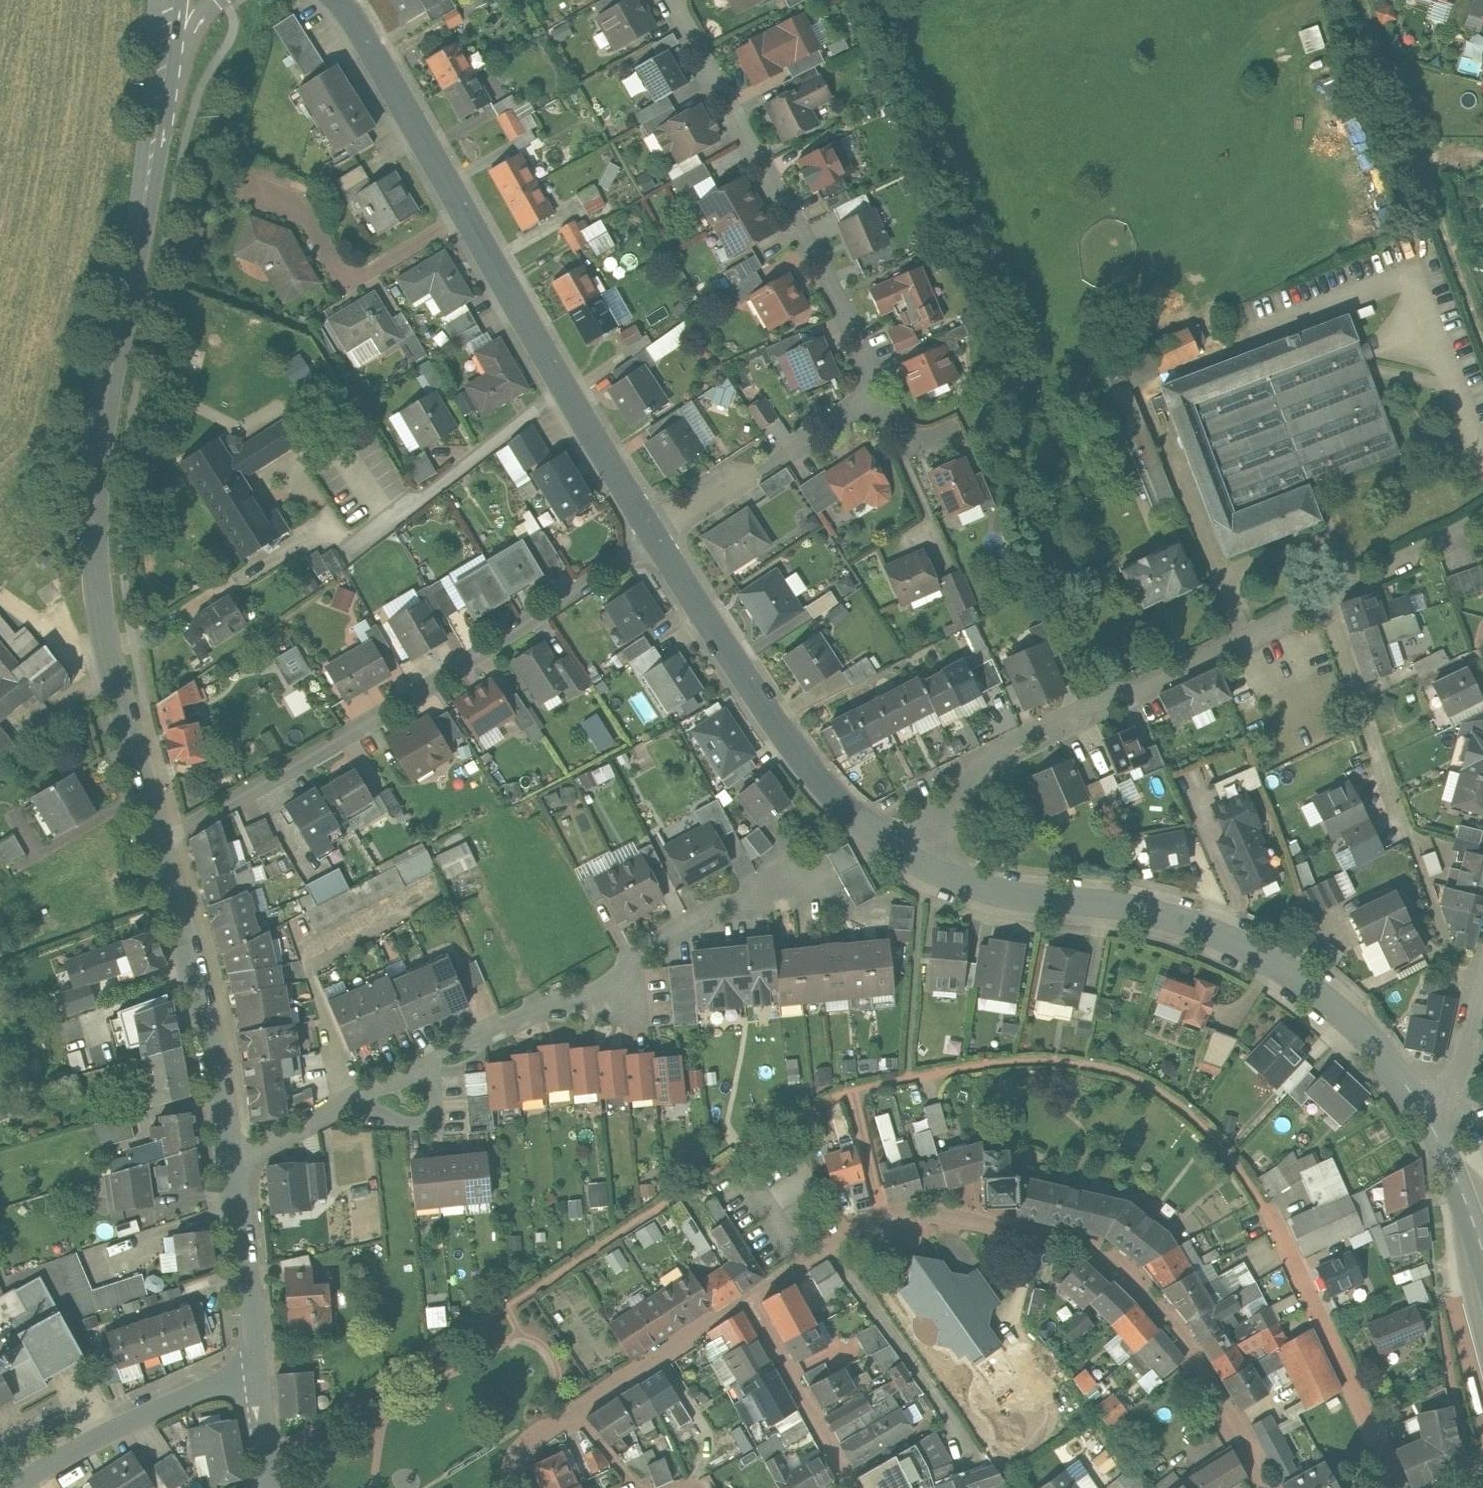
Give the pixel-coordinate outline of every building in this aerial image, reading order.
[(407,21),(426,11),(439,4),(438,3),(436,0),(395,0),(407,21)] [(438,3),(439,4),(426,11),(432,22),(442,16),(457,8),(452,0),(443,0),(438,3)] [(457,8),(463,20),(464,20),(489,6),(485,0),(471,0),(457,8)] [(594,3),(601,15),(628,0),(600,0),(594,3)] [(598,17),(616,49),(656,26),(641,0),(628,0),(601,15),(598,17)] [(736,11),(757,0),(731,0),(736,11)] [(1452,1),(1451,0),(1444,21),(1464,28),(1470,13),(1469,13),(1473,0),(1453,0),(1452,1)] [(1469,13),(1470,13),(1482,17),(1482,0),(1473,0),(1469,13)] [(457,8),(442,16),(449,28),(463,20),(457,8)] [(325,63),(294,14),(274,27),(305,76),(325,63)] [(803,14),(749,41),(751,44),(738,50),(743,60),(741,61),(745,71),(748,70),(755,83),(781,70),(781,69),(787,66),(786,64),(818,48),(819,47),(803,14)] [(1289,40),(1315,40),(1315,28),(1289,28),(1289,40)] [(456,42),(428,58),(445,88),(473,72),(456,42)] [(818,48),(786,64),(787,66),(792,77),(815,66),(825,61),(818,48)] [(668,49),(635,68),(655,102),(667,96),(688,83),(668,49)] [(374,128),(335,65),(299,88),(315,114),(311,116),(318,127),(322,125),(338,151),(345,147),(367,133),(374,128)] [(792,77),(783,82),(788,93),(820,77),(815,66),(792,77)] [(473,72),(445,88),(462,118),(490,102),(473,72)] [(788,93),(767,104),(785,140),(817,124),(808,106),(829,95),(820,77),(788,93)] [(655,102),(650,105),(656,115),(673,106),(667,96),(655,102)] [(650,105),(636,113),(642,124),(656,115),(650,105)] [(679,116),(659,128),(660,129),(679,162),(719,139),(700,105),(679,116)] [(656,115),(642,124),(648,135),(660,129),(659,128),(679,116),(673,106),(656,115)] [(511,109),(498,116),(505,127),(518,120),(511,109)] [(528,115),(518,121),(525,132),(531,129),(535,127),(528,115)] [(505,127),(505,128),(512,140),(525,132),(518,121),(518,120),(505,127)] [(525,132),(512,140),(517,149),(536,138),(531,129),(525,132)] [(367,133),(345,147),(352,157),(374,143),(367,133)] [(837,140),(798,160),(803,170),(802,171),(809,185),(810,184),(814,192),(840,179),(854,172),(837,140)] [(519,153),(490,170),(508,200),(536,183),(519,153)] [(597,181),(607,187),(620,165),(609,159),(597,181)] [(704,162),(672,180),(680,194),(711,176),(704,162)] [(361,165),(336,180),(343,193),(369,177),(361,165)] [(393,173),(359,194),(367,208),(365,210),(368,216),(371,214),(381,232),(416,211),(393,173)] [(742,179),(702,202),(717,228),(757,205),(742,179)] [(840,179),(819,190),(829,211),(835,209),(851,200),(840,179)] [(536,183),(508,200),(524,230),(553,213),(536,183)] [(595,184),(577,194),(583,205),(601,195),(600,195),(595,184)] [(851,200),(835,209),(841,223),(872,210),(865,194),(851,200)] [(601,195),(583,205),(589,215),(606,205),(601,195)] [(757,205),(717,228),(732,254),(772,231),(757,205)] [(872,210),(841,223),(856,257),(887,243),(873,210),(872,210)] [(289,233),(250,219),(238,253),(263,262),(266,266),(265,267),(267,269),(268,269),(285,300),(317,282),(289,233)] [(574,220),(561,227),(568,239),(580,232),(574,220)] [(602,220),(581,232),(587,244),(591,242),(608,232),(602,220)] [(580,232),(568,239),(574,251),(587,244),(581,232),(580,232)] [(608,232),(591,242),(598,255),(616,245),(608,232)] [(474,297),(444,250),(396,279),(410,303),(412,302),(408,295),(425,286),(444,315),(474,297)] [(756,254),(724,272),(733,287),(756,271),(762,266),(756,254)] [(582,265),(553,281),(570,311),(599,295),(582,265)] [(921,267),(879,285),(874,283),(872,288),(870,289),(871,292),(869,297),(874,299),(881,315),(896,309),(906,312),(904,316),(902,319),(904,323),(908,325),(914,322),(917,330),(944,318),(921,267)] [(733,287),(731,288),(740,303),(753,296),(766,288),(756,271),(733,287)] [(766,288),(753,296),(771,327),(806,307),(788,276),(766,288)] [(374,292),(329,319),(348,349),(373,334),(383,350),(400,339),(388,320),(390,319),(374,292)] [(570,311),(587,341),(616,324),(599,295),(570,311)] [(686,299),(672,308),(679,318),(693,308),(686,299)] [(468,309),(444,324),(452,339),(455,336),(475,321),(468,309)] [(978,309),(961,316),(965,324),(981,318),(978,309)] [(390,319),(388,320),(400,339),(401,340),(403,339),(414,332),(402,311),(390,319)] [(1255,351),(1162,387),(1226,556),(1319,520),(1307,489),(1400,454),(1348,315),(1255,351)] [(981,318),(965,324),(970,336),(986,328),(981,318)] [(965,324),(932,339),(937,349),(943,347),(946,353),(959,347),(957,341),(970,336),(965,324)] [(477,325),(455,336),(461,347),(483,336),(477,325)] [(638,325),(622,334),(628,346),(644,336),(638,325)] [(659,326),(647,335),(652,343),(662,337),(665,334),(659,326)] [(901,326),(888,331),(898,353),(919,344),(914,333),(901,326)] [(1148,347),(1150,352),(1160,372),(1199,353),(1188,329),(1148,347)] [(426,353),(414,332),(403,339),(416,359),(426,353)] [(799,333),(766,347),(772,361),(789,354),(789,352),(805,346),(799,333)] [(644,336),(628,346),(634,356),(646,348),(652,343),(647,335),(644,336)] [(652,343),(646,348),(653,359),(669,348),(662,337),(652,343)] [(805,346),(789,352),(789,354),(804,389),(837,375),(822,338),(805,346)] [(527,389),(500,339),(476,352),(488,374),(466,386),(468,389),(478,407),(482,414),(527,389)] [(1148,346),(1133,354),(1144,382),(1159,375),(1150,352),(1148,347),(1148,346)] [(937,349),(903,364),(916,395),(957,378),(946,353),(943,347),(937,349)] [(634,356),(613,371),(620,382),(643,367),(654,360),(653,359),(646,348),(634,356)] [(1133,354),(1099,370),(1111,398),(1130,389),(1144,382),(1133,354)] [(643,367),(620,382),(610,388),(633,423),(666,402),(643,367)] [(728,378),(717,385),(712,400),(729,406),(734,392),(736,390),(735,389),(728,378)] [(468,389),(454,397),(464,415),(478,407),(468,389)] [(1130,389),(1111,398),(1113,403),(1123,429),(1125,435),(1146,427),(1130,389)] [(435,390),(401,411),(401,412),(405,410),(417,431),(414,433),(423,448),(457,428),(451,418),(450,419),(434,393),(436,392),(435,390)] [(761,400),(748,409),(761,429),(775,420),(761,400)] [(686,419),(679,424),(678,422),(662,433),(647,443),(666,473),(703,449),(702,448),(714,440),(688,402),(679,408),(686,419)] [(1113,403),(1105,407),(1115,432),(1123,429),(1113,403)] [(679,408),(656,423),(662,433),(678,422),(679,424),(686,419),(679,408)] [(233,453),(230,455),(219,437),(180,462),(242,559),(289,530),(275,508),(266,514),(243,478),(301,440),(288,418),(243,447),(233,453)] [(530,425),(508,443),(524,469),(548,454),(530,425)] [(1176,502),(1146,427),(1125,435),(1156,511),(1176,502)] [(228,444),(233,453),(243,447),(240,443),(241,437),(231,435),(228,444)] [(527,476),(509,445),(497,453),(516,483),(527,476)] [(828,475),(827,475),(842,498),(847,505),(864,494),(867,500),(872,503),(878,505),(887,499),(889,492),(888,487),(885,483),(884,482),(865,452),(864,451),(828,475)] [(425,452),(406,463),(412,472),(413,472),(430,462),(431,461),(425,452)] [(563,453),(532,472),(561,518),(591,499),(563,453)] [(963,458),(932,472),(947,508),(958,504),(961,511),(981,503),(982,502),(971,477),(963,458)] [(430,462),(413,472),(418,482),(436,472),(430,462)] [(786,467),(760,484),(768,497),(795,480),(786,467)] [(825,470),(799,487),(817,514),(842,498),(827,475),(828,475),(825,470)] [(982,472),(971,477),(982,502),(981,503),(984,510),(996,505),(982,472)] [(747,509),(704,538),(727,573),(770,545),(747,509)] [(521,540),(536,566),(558,553),(541,528),(521,540)] [(521,540),(487,560),(489,564),(507,595),(542,574),(536,566),(521,540)] [(1180,542),(1121,569),(1133,593),(1137,590),(1141,598),(1140,600),(1141,603),(1142,605),(1144,606),(1147,607),(1150,606),(1152,604),(1153,602),(1158,600),(1160,605),(1169,601),(1168,600),(1200,585),(1180,542)] [(345,569),(332,549),(321,556),(329,569),(334,577),(345,569)] [(321,556),(318,550),(307,557),(318,576),(329,569),(321,556)] [(542,574),(544,579),(549,579),(564,570),(566,566),(558,553),(536,566),(542,574)] [(923,553),(887,569),(901,602),(938,586),(923,553)] [(489,564),(455,584),(475,619),(509,598),(507,595),(489,564)] [(1469,569),(1477,591),(1482,589),(1482,573),(1480,565),(1469,569)] [(1469,569),(1458,573),(1466,595),(1477,591),(1469,569)] [(46,570),(26,580),(38,606),(59,596),(46,570)] [(776,571),(741,594),(766,633),(801,610),(794,598),(783,581),(776,571)] [(796,572),(783,581),(794,598),(807,589),(796,572)] [(1458,573),(1446,576),(1454,599),(1466,595),(1458,573)] [(959,575),(944,581),(957,611),(972,604),(959,575)] [(337,583),(329,603),(346,610),(354,590),(337,583)] [(641,584),(606,605),(628,640),(663,618),(641,584)] [(432,593),(428,585),(416,592),(422,602),(423,601),(431,614),(441,608),(432,593)] [(432,593),(441,608),(446,617),(459,609),(445,585),(432,593)] [(831,591),(806,607),(814,618),(838,603),(831,591)] [(1376,592),(1341,604),(1351,632),(1374,625),(1389,620),(1395,618),(1392,608),(1382,611),(1376,592)] [(229,595),(196,616),(214,645),(247,624),(229,595)] [(1409,598),(1390,604),(1392,608),(1395,618),(1414,612),(1409,598)] [(422,602),(391,620),(413,658),(445,639),(431,614),(423,601),(422,602)] [(841,604),(827,616),(836,626),(850,614),(841,604)] [(1395,618),(1389,620),(1394,636),(1419,628),(1414,612),(1395,618)] [(0,613),(0,636),(5,642),(16,633),(16,632),(0,613)] [(1046,621),(1029,629),(1036,647),(1043,644),(1049,659),(1060,654),(1046,621)] [(376,624),(364,631),(371,642),(372,641),(378,652),(389,646),(376,624)] [(25,625),(16,632),(16,633),(5,642),(14,653),(35,637),(25,625)] [(1374,625),(1351,632),(1366,680),(1395,670),(1386,644),(1381,645),(1374,625)] [(818,634),(786,655),(809,689),(840,668),(818,634)] [(645,636),(621,651),(628,662),(652,647),(645,636)] [(35,637),(14,653),(23,663),(43,647),(35,637)] [(371,642),(327,667),(345,699),(390,673),(378,652),(372,641),(371,642)] [(542,643),(515,660),(514,661),(515,662),(538,697),(538,698),(540,698),(539,697),(550,690),(551,692),(555,693),(569,684),(570,684),(557,663),(543,644),(544,643),(543,642),(542,643)] [(17,668),(19,666),(0,643),(0,682),(17,668)] [(1036,647),(1006,660),(1027,708),(1063,692),(1049,659),(1043,644),(1036,647)] [(69,674),(46,645),(43,647),(23,663),(19,666),(17,668),(33,692),(40,702),(66,683),(71,685),(74,676),(69,674)] [(297,647),(276,659),(291,684),(311,672),(297,647)] [(652,647),(628,662),(636,673),(640,671),(659,658),(652,647)] [(662,662),(659,658),(640,671),(668,712),(703,689),(678,651),(662,662)] [(1438,651),(1414,663),(1420,675),(1444,664),(1438,651)] [(588,686),(569,657),(568,656),(567,656),(557,663),(570,684),(569,684),(575,694),(587,687),(588,686)] [(867,656),(842,672),(851,686),(878,673),(867,656)] [(1240,658),(1217,668),(1230,697),(1239,716),(1262,705),(1240,658)] [(964,659),(941,671),(959,705),(981,693),(964,659)] [(0,682),(0,718),(33,692),(17,668),(0,682)] [(1217,668),(1159,695),(1173,724),(1192,715),(1210,707),(1230,697),(1217,668)] [(1433,685),(1447,715),(1452,726),(1463,721),(1482,711),(1482,684),(1479,675),(1472,678),(1467,668),(1433,685)] [(941,671),(921,682),(918,676),(917,677),(938,716),(959,705),(941,671)] [(606,677),(595,684),(602,694),(612,687),(606,677)] [(917,677),(896,688),(913,722),(934,711),(937,716),(938,716),(917,677)] [(193,680),(158,704),(172,760),(186,757),(187,764),(206,759),(198,722),(187,725),(182,706),(201,701),(193,680)] [(491,682),(458,704),(458,705),(478,735),(478,736),(512,714),(511,713),(492,683),(491,682)] [(896,688),(874,699),(892,733),(913,722),(896,688)] [(505,696),(531,741),(544,733),(518,689),(505,696)] [(874,699),(853,710),(871,744),(892,733),(874,699)] [(1210,707),(1192,715),(1198,728),(1216,720),(1210,707)] [(598,749),(614,740),(596,710),(580,720),(598,749)] [(871,744),(853,710),(831,722),(847,753),(849,756),(871,744)] [(463,734),(448,711),(437,717),(452,741),(463,734)] [(725,711),(695,731),(709,753),(707,754),(720,774),(721,775),(749,756),(753,754),(750,750),(725,711)] [(1463,721),(1460,735),(1471,738),(1473,732),(1482,734),(1482,711),(1463,721)] [(450,755),(428,718),(390,741),(412,778),(450,755)] [(847,753),(832,725),(820,731),(835,760),(847,753)] [(1133,728),(1106,739),(1119,772),(1131,767),(1135,778),(1151,772),(1142,749),(1133,728)] [(1473,732),(1471,738),(1461,772),(1482,778),(1482,734),(1473,732)] [(10,747),(0,735),(0,755),(10,747)] [(1155,744),(1142,749),(1151,772),(1165,766),(1155,744)] [(0,755),(0,765),(16,754),(10,747),(0,755)] [(749,756),(721,775),(720,774),(719,774),(728,788),(756,766),(749,756)] [(1071,760),(1033,775),(1050,814),(1087,799),(1071,760)] [(581,773),(587,785),(614,773),(608,761),(581,773)] [(1255,765),(1213,783),(1221,802),(1245,791),(1245,792),(1262,785),(1255,765)] [(355,769),(327,786),(328,787),(346,816),(373,799),(355,769)] [(1461,772),(1453,804),(1482,812),(1482,778),(1461,772)] [(778,788),(768,775),(769,774),(768,773),(739,794),(740,796),(741,795),(763,823),(762,824),(763,825),(789,805),(788,803),(787,804),(777,791),(780,788),(779,787),(778,788)] [(1114,773),(1099,780),(1112,809),(1127,803),(1114,773)] [(72,774),(34,796),(57,836),(95,814),(72,774)] [(1112,809),(1099,780),(1087,785),(1099,815),(1112,809)] [(1350,782),(1315,800),(1325,819),(1328,818),(1336,835),(1347,830),(1368,819),(1350,782)] [(318,793),(316,789),(287,807),(315,853),(344,836),(338,826),(348,820),(346,816),(328,787),(318,793)] [(389,787),(378,794),(391,815),(402,808),(389,787)] [(1245,792),(1245,791),(1221,802),(1212,806),(1226,837),(1217,841),(1223,855),(1227,854),(1244,892),(1261,885),(1259,880),(1276,873),(1275,870),(1277,864),(1273,857),(1268,855),(1256,827),(1260,825),(1245,792)] [(733,828),(717,799),(694,811),(703,827),(709,823),(716,838),(733,828)] [(266,817),(244,827),(253,848),(255,847),(275,838),(266,817)] [(1368,819),(1347,830),(1354,845),(1376,834),(1368,819)] [(220,821),(192,839),(204,881),(233,869),(220,821)] [(703,827),(666,846),(687,885),(729,862),(716,838),(709,823),(703,827)] [(1460,824),(1457,837),(1481,843),(1482,835),(1482,830),(1460,824)] [(773,846),(758,827),(746,837),(760,856),(773,846)] [(1182,832),(1147,839),(1153,868),(1188,861),(1182,832)] [(0,842),(0,856),(6,866),(26,854),(14,834),(0,842)] [(275,838),(255,847),(259,855),(281,844),(277,837),(275,838)] [(1481,843),(1457,837),(1454,850),(1460,851),(1460,852),(1478,854),(1481,843)] [(467,843),(438,856),(447,878),(476,864),(467,843)] [(651,843),(638,850),(640,855),(641,855),(650,873),(663,866),(651,843)] [(848,843),(827,854),(833,865),(854,853),(848,843)] [(281,844),(259,855),(272,877),(294,867),(281,844)] [(1435,851),(1423,855),(1430,876),(1442,871),(1435,851)] [(1478,854),(1460,852),(1458,860),(1469,863),(1467,871),(1482,875),(1482,855),(1478,854)] [(854,853),(833,865),(839,875),(860,864),(854,853)] [(650,873),(641,855),(640,855),(618,867),(640,910),(663,897),(650,873)] [(866,874),(860,864),(839,875),(845,886),(866,874)] [(395,865),(350,889),(318,906),(306,911),(317,932),(406,887),(395,865)] [(1317,866),(1300,865),(1299,883),(1316,884),(1317,866)] [(596,878),(595,879),(604,896),(617,921),(640,910),(618,867),(596,878)] [(1452,868),(1448,887),(1482,895),(1482,875),(1467,871),(1452,868)] [(233,869),(204,881),(211,904),(234,895),(240,892),(233,869)] [(593,873),(580,880),(592,903),(604,896),(595,879),(596,878),(593,873)] [(866,874),(845,886),(851,896),(871,885),(866,874)] [(343,875),(310,892),(318,906),(350,889),(343,875)] [(1316,884),(1300,892),(1308,914),(1343,898),(1333,876),(1316,884)] [(877,895),(871,885),(851,896),(856,907),(877,895)] [(1448,887),(1444,901),(1458,905),(1457,909),(1481,915),(1482,906),(1482,895),(1448,887)] [(211,904),(210,905),(212,913),(209,918),(214,920),(216,928),(252,914),(251,911),(253,910),(249,895),(247,895),(245,890),(240,892),(234,895),(211,904)] [(1423,951),(1395,894),(1352,915),(1365,941),(1376,936),(1391,967),(1423,951)] [(914,906),(891,904),(890,916),(914,918),(914,906)] [(1457,909),(1441,905),(1448,923),(1453,924),(1452,929),(1453,929),(1453,933),(1459,934),(1457,945),(1472,949),(1481,915),(1457,909)] [(252,914),(216,928),(224,953),(225,953),(258,936),(252,914)] [(914,918),(890,916),(889,928),(913,930),(914,918)] [(966,933),(934,930),(930,986),(960,988),(961,986),(965,961),(966,933)] [(154,931),(79,957),(82,966),(88,983),(117,973),(119,980),(135,974),(135,975),(166,964),(154,931)] [(258,936),(225,953),(230,973),(232,973),(272,965),(267,931),(258,936)] [(772,939),(747,942),(748,949),(754,1006),(769,1004),(768,998),(778,997),(774,953),(772,939)] [(1022,945),(992,941),(991,948),(985,984),(983,996),(1014,1000),(1022,945)] [(889,942),(866,944),(871,993),(894,991),(889,942)] [(843,944),(819,947),(819,949),(820,948),(825,998),(848,996),(843,946),(843,944)] [(843,946),(848,996),(871,993),(866,944),(843,946)] [(1087,953),(1049,946),(1039,999),(1073,1005),(1077,1006),(1080,991),(1087,953)] [(991,948),(979,947),(976,963),(973,982),(985,984),(991,948)] [(819,949),(797,951),(802,1000),(825,998),(820,948),(819,949)] [(748,949),(692,954),(693,963),(694,975),(695,987),(696,999),(697,1005),(711,1003),(711,1010),(754,1006),(748,949)] [(797,951),(774,953),(778,997),(779,1003),(802,1000),(797,951)] [(454,969),(448,953),(427,962),(449,1012),(469,1003),(464,991),(454,969)] [(476,959),(454,969),(464,991),(486,981),(476,959)] [(976,963),(965,961),(961,986),(972,988),(973,982),(976,963)] [(449,1012),(427,962),(408,970),(429,1020),(449,1012)] [(693,963),(669,966),(670,978),(694,975),(693,963)] [(272,965),(232,973),(235,993),(237,993),(282,984),(279,964),(272,965)] [(82,966),(71,970),(79,992),(90,988),(88,983),(82,966)] [(79,992),(71,970),(60,974),(68,996),(79,992)] [(429,1020),(408,970),(388,978),(408,1023),(410,1029),(429,1020)] [(388,978),(386,973),(367,981),(388,1031),(408,1023),(388,978)] [(60,974),(49,978),(57,1000),(64,998),(68,996),(60,974)] [(1218,986),(1194,977),(1192,983),(1166,974),(1156,1001),(1182,1011),(1179,1020),(1203,1028),(1208,1013),(1209,1013),(1213,1001),(1218,986)] [(694,975),(670,978),(671,990),(695,987),(694,975)] [(1447,984),(1424,979),(1422,991),(1432,993),(1445,995),(1447,984)] [(388,1031),(367,981),(348,990),(369,1040),(388,1031)] [(282,984),(237,993),(240,1011),(288,1004),(284,984),(282,984)] [(695,987),(671,990),(672,1002),(696,999),(695,987)] [(68,996),(64,998),(68,1009),(94,999),(90,988),(79,992),(68,996)] [(369,1040),(348,990),(328,998),(349,1048),(369,1040)] [(1097,994),(1080,991),(1077,1006),(1073,1005),(1070,1017),(1092,1021),(1097,994)] [(1445,995),(1432,993),(1426,1019),(1412,1016),(1408,1036),(1410,1037),(1408,1046),(1444,1055),(1457,998),(1445,995)] [(696,999),(672,1002),(674,1014),(697,1011),(697,1005),(696,999)] [(288,1004),(240,1011),(243,1032),(290,1024),(292,1024),(288,1004)] [(697,1011),(674,1014),(675,1025),(698,1023),(697,1011)] [(1019,1025),(1003,1023),(1001,1033),(1018,1036),(1019,1025)] [(243,1032),(239,1032),(244,1063),(297,1055),(297,1054),(290,1024),(243,1032)] [(1300,1043),(1281,1025),(1256,1053),(1267,1063),(1261,1070),(1276,1085),(1278,1083),(1302,1057),(1304,1055),(1295,1047),(1300,1043)] [(1212,1029),(1201,1061),(1222,1068),(1239,1038),(1212,1029)] [(568,1044),(540,1047),(541,1053),(542,1053),(546,1090),(572,1087),(568,1050),(569,1050),(568,1044)] [(182,1047),(143,1057),(148,1081),(187,1074),(182,1047)] [(569,1050),(573,1087),(572,1087),(573,1093),(600,1090),(597,1053),(597,1047),(569,1050)] [(597,1053),(600,1090),(600,1096),(627,1093),(628,1093),(624,1056),(625,1056),(624,1050),(597,1053)] [(297,1055),(244,1063),(252,1120),(287,1115),(313,1104),(313,1103),(314,1103),(312,1088),(304,1091),(299,1053),(297,1054),(297,1055)] [(541,1053),(514,1056),(514,1062),(515,1062),(519,1099),(520,1099),(546,1096),(546,1090),(542,1053),(541,1053)] [(625,1056),(624,1056),(628,1093),(627,1093),(628,1099),(655,1096),(656,1096),(652,1059),(653,1059),(652,1053),(625,1056)] [(653,1059),(652,1059),(656,1096),(655,1096),(656,1102),(683,1099),(679,1057),(653,1059)] [(1302,1057),(1278,1083),(1288,1093),(1308,1071),(1313,1066),(1302,1057)] [(514,1062),(488,1065),(491,1095),(492,1106),(492,1107),(520,1105),(520,1099),(519,1099),(515,1062),(514,1062)] [(1367,1095),(1333,1064),(1318,1080),(1308,1090),(1312,1094),(1342,1122),(1367,1095)] [(114,1065),(76,1075),(81,1094),(119,1084),(114,1065)] [(800,1068),(787,1069),(788,1081),(801,1080),(800,1068)] [(1308,1071),(1288,1093),(1301,1105),(1312,1094),(1308,1090),(1318,1080),(1308,1071)] [(187,1074),(148,1081),(152,1106),(191,1096),(187,1074)] [(76,1075),(50,1082),(55,1102),(81,1095),(81,1094),(76,1075)] [(491,1095),(467,1097),(469,1109),(492,1106),(491,1095)] [(940,1102),(924,1106),(928,1121),(930,1129),(932,1135),(948,1131),(940,1102)] [(492,1106),(469,1109),(470,1121),(493,1118),(492,1107),(492,1106)] [(194,1111),(160,1117),(162,1126),(152,1128),(154,1140),(163,1138),(164,1145),(166,1157),(199,1147),(194,1111)] [(888,1113),(876,1117),(883,1141),(894,1137),(888,1113)] [(130,1114),(95,1124),(102,1146),(136,1137),(130,1114)] [(846,1115),(834,1119),(840,1143),(853,1140),(846,1115)] [(493,1118),(470,1121),(471,1132),(494,1130),(493,1118)] [(922,1120),(913,1123),(916,1133),(930,1129),(928,1121),(923,1122),(922,1120)] [(916,1133),(915,1133),(920,1152),(928,1159),(938,1156),(932,1135),(930,1129),(916,1133)] [(894,1137),(883,1141),(889,1162),(900,1159),(894,1137)] [(982,1144),(938,1156),(946,1186),(981,1177),(985,1176),(984,1153),(984,1146),(982,1144)] [(164,1145),(110,1161),(111,1173),(166,1157),(164,1145)] [(199,1147),(166,1157),(168,1174),(157,1175),(160,1191),(170,1189),(170,1190),(204,1185),(199,1147)] [(855,1148),(826,1157),(834,1188),(850,1183),(858,1213),(872,1208),(855,1148)] [(1007,1152),(984,1153),(985,1176),(981,1177),(982,1210),(1016,1208),(1018,1208),(1017,1175),(1017,1173),(1008,1173),(1007,1152)] [(1294,1161),(1299,1171),(1317,1163),(1313,1152),(1294,1161)] [(485,1154),(460,1157),(465,1200),(490,1198),(485,1154)] [(1279,1166),(1290,1184),(1302,1177),(1299,1171),(1294,1161),(1292,1155),(1279,1166)] [(928,1159),(914,1163),(923,1193),(946,1186),(938,1156),(928,1159)] [(1290,1220),(1306,1254),(1364,1227),(1351,1197),(1349,1192),(1348,1193),(1332,1156),(1317,1163),(1299,1171),(1302,1177),(1316,1208),(1290,1220)] [(460,1157),(435,1159),(440,1203),(465,1200),(460,1157)] [(1419,1158),(1384,1178),(1389,1212),(1423,1196),(1419,1158)] [(435,1159),(411,1162),(415,1206),(440,1203),(435,1159)] [(307,1161),(267,1165),(272,1213),(312,1209),(311,1199),(307,1164),(307,1161)] [(323,1162),(307,1164),(311,1199),(327,1197),(323,1162)] [(914,1163),(888,1171),(885,1162),(880,1164),(886,1184),(883,1185),(888,1203),(923,1193),(914,1163)] [(1290,1184),(1279,1166),(1257,1177),(1269,1197),(1290,1184)] [(1063,1226),(1073,1189),(1017,1175),(1018,1208),(1016,1208),(1016,1215),(1063,1226)] [(587,1180),(589,1205),(605,1203),(603,1179),(587,1180)] [(655,1183),(641,1184),(642,1196),(655,1196),(655,1183)] [(1105,1236),(1128,1201),(1098,1194),(1073,1189),(1063,1226),(1084,1231),(1105,1236)] [(1351,1197),(1364,1227),(1378,1221),(1366,1191),(1351,1197)] [(715,1197),(703,1204),(717,1226),(729,1219),(715,1197)] [(1128,1201),(1105,1236),(1143,1266),(1177,1246),(1169,1233),(1128,1201)] [(582,1204),(569,1205),(571,1218),(583,1216),(582,1204)] [(1424,1209),(1399,1220),(1401,1233),(1404,1253),(1429,1247),(1424,1209)] [(711,1248),(692,1217),(681,1224),(701,1254),(711,1248)] [(137,1219),(116,1226),(120,1237),(140,1230),(137,1219)] [(654,1219),(634,1228),(642,1245),(662,1235),(654,1219)] [(750,1251),(729,1219),(717,1226),(711,1230),(732,1262),(724,1267),(740,1293),(765,1277),(748,1252),(750,1251)] [(1391,1234),(1401,1233),(1399,1220),(1384,1226),(1391,1234)] [(210,1230),(175,1234),(180,1269),(214,1265),(210,1230)] [(1367,1230),(1349,1238),(1353,1248),(1372,1240),(1367,1230)] [(1401,1233),(1391,1234),(1399,1255),(1404,1253),(1401,1233)] [(1195,1236),(1187,1240),(1190,1244),(1189,1245),(1191,1248),(1193,1247),(1198,1244),(1195,1236)] [(520,1237),(509,1238),(510,1250),(522,1249),(520,1237)] [(1177,1246),(1143,1266),(1161,1289),(1194,1272),(1186,1259),(1190,1257),(1184,1248),(1189,1245),(1190,1244),(1187,1240),(1177,1246)] [(1198,1260),(1200,1259),(1193,1247),(1191,1248),(1189,1245),(1184,1248),(1190,1257),(1186,1259),(1194,1272),(1202,1267),(1198,1260)] [(614,1270),(627,1264),(619,1247),(606,1253),(614,1270)] [(1198,1260),(1202,1267),(1209,1263),(1221,1257),(1217,1249),(1211,1253),(1200,1259),(1198,1260)] [(92,1291),(76,1252),(55,1259),(80,1318),(148,1295),(142,1274),(92,1291)] [(1363,1281),(1349,1253),(1317,1268),(1330,1294),(1348,1286),(1349,1287),(1363,1281)] [(309,1254),(283,1260),(286,1272),(312,1266),(309,1254)] [(1001,1303),(976,1268),(966,1275),(950,1272),(942,1260),(913,1255),(909,1283),(900,1289),(918,1315),(932,1318),(940,1329),(937,1343),(938,1344),(952,1346),(959,1357),(966,1353),(973,1364),(1002,1344),(988,1326),(991,1310),(1001,1303)] [(844,1282),(828,1259),(809,1271),(823,1295),(844,1282)] [(1108,1284),(1081,1259),(1059,1283),(1065,1290),(1083,1307),(1085,1306),(1089,1302),(1108,1284)] [(1230,1297),(1234,1294),(1255,1282),(1243,1262),(1217,1277),(1230,1297)] [(1202,1286),(1217,1277),(1209,1263),(1202,1267),(1194,1272),(1202,1286)] [(312,1266),(286,1272),(288,1306),(295,1306),(297,1331),(331,1329),(328,1284),(313,1285),(312,1266)] [(724,1267),(699,1283),(713,1303),(717,1309),(740,1293),(724,1267)] [(1394,1275),(1398,1284),(1413,1278),(1410,1269),(1394,1275)] [(1194,1272),(1161,1289),(1188,1321),(1214,1306),(1202,1286),(1194,1272)] [(692,1273),(655,1297),(675,1327),(713,1303),(699,1283),(692,1273)] [(31,1387),(34,1392),(48,1385),(45,1379),(85,1357),(40,1276),(15,1289),(27,1310),(0,1325),(0,1403),(31,1387)] [(1214,1306),(1230,1297),(1217,1277),(1202,1286),(1214,1306)] [(1135,1302),(1113,1280),(1108,1284),(1089,1302),(1111,1324),(1122,1315),(1135,1302)] [(1244,1307),(1262,1297),(1255,1282),(1234,1294),(1234,1295),(1241,1309),(1244,1307)] [(793,1284),(762,1301),(783,1340),(815,1324),(793,1284)] [(0,1288),(0,1325),(27,1310),(15,1289),(15,1288),(3,1294),(0,1288)] [(1077,1313),(1083,1307),(1065,1290),(1059,1296),(1077,1313)] [(1046,1294),(1033,1291),(1026,1318),(1037,1332),(1046,1294)] [(1214,1306),(1188,1321),(1200,1343),(1225,1329),(1226,1331),(1238,1325),(1232,1314),(1241,1309),(1234,1295),(1230,1297),(1214,1306)] [(654,1296),(609,1325),(630,1357),(675,1327),(655,1297),(654,1296)] [(1244,1307),(1250,1318),(1268,1308),(1262,1297),(1244,1307)] [(1157,1329),(1135,1302),(1122,1315),(1111,1324),(1119,1332),(1126,1339),(1121,1343),(1129,1355),(1157,1329)] [(443,1323),(442,1304),(425,1305),(426,1324),(443,1323)] [(190,1305),(169,1312),(181,1348),(181,1347),(180,1344),(199,1337),(200,1341),(202,1341),(200,1337),(193,1315),(190,1305)] [(1085,1306),(1083,1307),(1077,1313),(1062,1327),(1073,1341),(1093,1323),(1083,1312),(1087,1309),(1085,1306)] [(1250,1318),(1258,1334),(1278,1322),(1270,1307),(1268,1308),(1250,1318)] [(1415,1307),(1368,1326),(1379,1353),(1414,1339),(1411,1333),(1424,1328),(1415,1307)] [(742,1310),(708,1332),(713,1339),(707,1343),(705,1352),(711,1362),(723,1355),(757,1336),(742,1310)] [(205,1311),(193,1315),(200,1337),(212,1333),(205,1311)] [(169,1312),(148,1318),(160,1354),(161,1354),(159,1351),(179,1344),(180,1348),(181,1348),(169,1312)] [(148,1318),(128,1325),(139,1361),(140,1361),(139,1357),(158,1351),(159,1355),(160,1354),(148,1318)] [(1225,1329),(1200,1343),(1211,1360),(1235,1346),(1258,1334),(1250,1318),(1242,1322),(1245,1326),(1229,1335),(1226,1331),(1225,1329)] [(1258,1334),(1235,1346),(1242,1358),(1262,1346),(1266,1353),(1274,1348),(1288,1341),(1278,1322),(1258,1334)] [(815,1324),(783,1340),(795,1361),(827,1345),(815,1324)] [(889,1344),(875,1324),(856,1334),(867,1355),(871,1353),(889,1344)] [(128,1325),(107,1332),(118,1368),(119,1368),(118,1364),(138,1358),(139,1361),(128,1325)] [(1129,1355),(1126,1358),(1143,1377),(1151,1370),(1158,1379),(1184,1358),(1159,1328),(1157,1329),(1129,1355)] [(1312,1328),(1289,1340),(1288,1341),(1274,1348),(1284,1366),(1291,1380),(1303,1401),(1307,1409),(1312,1406),(1341,1390),(1312,1328)] [(1126,1339),(1119,1332),(1103,1347),(1119,1364),(1126,1358),(1129,1355),(1121,1343),(1126,1339)] [(1054,1334),(1044,1342),(1050,1350),(1061,1341),(1054,1334)] [(757,1336),(723,1355),(740,1382),(751,1375),(772,1363),(757,1336)] [(889,1344),(871,1353),(885,1372),(887,1371),(901,1361),(889,1344)] [(1235,1346),(1211,1360),(1222,1380),(1246,1365),(1242,1358),(1235,1346)] [(1246,1365),(1222,1380),(1240,1410),(1267,1394),(1259,1380),(1284,1366),(1274,1348),(1266,1353),(1246,1365)] [(901,1361),(887,1371),(896,1384),(890,1388),(887,1383),(883,1385),(888,1396),(914,1379),(902,1361),(901,1361)] [(772,1363),(751,1375),(759,1389),(779,1377),(772,1363)] [(843,1368),(831,1374),(825,1363),(802,1375),(821,1408),(855,1388),(843,1368)] [(1259,1380),(1267,1394),(1291,1380),(1284,1366),(1259,1380)] [(1085,1369),(1073,1378),(1085,1394),(1097,1384),(1085,1369)] [(333,1370),(278,1375),(281,1416),(316,1413),(315,1407),(336,1405),(333,1370)] [(695,1373),(683,1380),(699,1406),(711,1399),(695,1373)] [(759,1389),(734,1404),(747,1428),(764,1417),(769,1425),(774,1422),(797,1408),(779,1377),(759,1389)] [(888,1396),(871,1408),(858,1415),(866,1427),(900,1407),(924,1393),(914,1379),(888,1396)] [(658,1413),(640,1383),(618,1397),(635,1427),(639,1425),(648,1440),(659,1434),(655,1427),(650,1418),(658,1413)] [(883,1385),(865,1395),(871,1408),(888,1396),(883,1385)] [(1445,1387),(1413,1402),(1418,1413),(1450,1407),(1446,1387),(1445,1387)] [(1115,1394),(1095,1409),(1109,1427),(1128,1411),(1115,1394)] [(865,1395),(826,1417),(833,1430),(854,1418),(858,1415),(871,1408),(865,1395)] [(618,1397),(587,1417),(609,1443),(610,1443),(620,1454),(630,1447),(620,1437),(635,1427),(618,1397)] [(1304,1411),(1307,1409),(1303,1401),(1284,1412),(1289,1419),(1298,1414),(1304,1411)] [(1320,1420),(1312,1406),(1307,1409),(1304,1411),(1312,1425),(1320,1420)] [(861,1430),(840,1442),(853,1466),(874,1455),(872,1452),(912,1428),(900,1407),(866,1427),(861,1430)] [(1450,1407),(1418,1413),(1424,1439),(1396,1451),(1413,1486),(1444,1473),(1462,1465),(1450,1407)] [(797,1408),(774,1422),(779,1433),(803,1419),(797,1408)] [(1298,1414),(1289,1419),(1277,1426),(1282,1435),(1303,1423),(1298,1414)] [(1271,1415),(1251,1426),(1258,1437),(1277,1426),(1271,1415)] [(854,1418),(833,1430),(840,1442),(861,1430),(854,1418)] [(803,1419),(779,1433),(786,1446),(810,1432),(803,1419)] [(235,1421),(204,1427),(208,1452),(214,1481),(245,1475),(235,1421)] [(731,1428),(742,1449),(750,1445),(738,1424),(731,1428)] [(1277,1426),(1258,1437),(1282,1483),(1299,1474),(1290,1458),(1293,1457),(1282,1435),(1277,1426)] [(204,1427),(191,1429),(196,1455),(208,1452),(204,1427)] [(950,1465),(952,1464),(933,1431),(915,1444),(928,1467),(929,1472),(950,1465)] [(915,1444),(895,1455),(912,1487),(935,1487),(933,1484),(929,1472),(928,1467),(915,1444)] [(1181,1479),(1187,1487),(1230,1487),(1248,1476),(1231,1446),(1181,1479)] [(596,1447),(585,1452),(594,1471),(610,1464),(596,1447)] [(533,1465),(541,1487),(567,1487),(578,1483),(572,1472),(579,1468),(569,1448),(533,1465)] [(153,1465),(143,1449),(133,1456),(154,1487),(153,1487),(168,1487),(154,1466),(153,1465)] [(653,1450),(644,1454),(644,1455),(648,1464),(658,1460),(653,1450)] [(995,1466),(1002,1476),(1010,1470),(996,1451),(988,1457),(995,1466)] [(1106,1451),(1095,1459),(1105,1471),(1116,1463),(1106,1451)] [(154,1466),(168,1487),(175,1487),(191,1478),(174,1453),(154,1466)] [(91,1480),(96,1487),(153,1487),(154,1487),(133,1456),(132,1454),(91,1480)] [(781,1454),(766,1461),(776,1481),(790,1473),(781,1454)] [(644,1455),(628,1464),(641,1479),(652,1474),(648,1464),(644,1455)] [(776,1481),(780,1487),(814,1487),(832,1477),(834,1476),(822,1455),(790,1473),(776,1481)] [(859,1476),(866,1487),(912,1487),(895,1455),(859,1476)] [(658,1460),(648,1464),(652,1474),(657,1487),(672,1480),(663,1457),(658,1460)] [(1037,1487),(1096,1487),(1078,1461),(1037,1487)] [(1281,1484),(1283,1487),(1339,1487),(1325,1461),(1299,1474),(1282,1483),(1281,1484)] [(62,1484),(86,1472),(81,1463),(58,1475),(62,1484)] [(956,1477),(952,1464),(950,1465),(929,1472),(933,1484),(934,1484),(956,1477)] [(1134,1465),(1117,1478),(1125,1487),(1140,1487),(1146,1483),(1147,1482),(1134,1465)] [(975,1472),(979,1487),(984,1487),(1005,1481),(1002,1476),(995,1466),(975,1472)] [(975,1472),(956,1477),(934,1484),(936,1487),(979,1487),(975,1472)] [(814,1487),(837,1487),(832,1477),(814,1487)]
